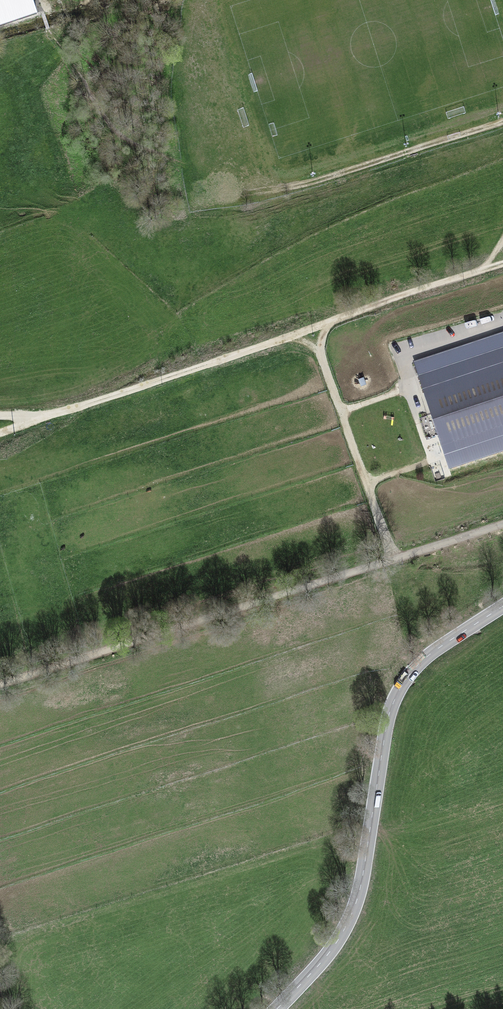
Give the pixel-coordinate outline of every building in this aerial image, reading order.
[(35,13),(30,0),(0,0),(0,25),(35,13)] [(418,375),(449,469),(502,451),(502,347),(418,375)]
